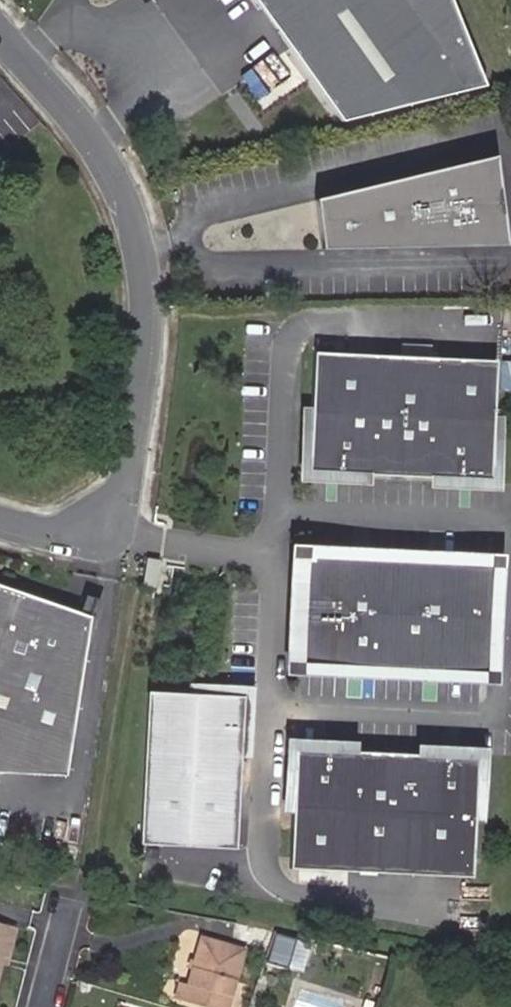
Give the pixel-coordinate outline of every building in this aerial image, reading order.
[(449,0),(253,0),(341,122),(484,86),(449,0)] [(505,246),(493,156),(313,200),(320,250),(505,246)] [(489,477),(494,360),(313,353),(308,470),(489,477)] [(487,675),(493,565),(298,556),(292,666),(487,675)] [(146,559),(142,585),(154,588),(159,560),(146,559)] [(88,617),(0,587),(0,721),(69,745),(88,617)] [(235,848),(243,697),(146,692),(139,844),(235,848)] [(69,745),(0,721),(0,773),(64,776),(66,759),(69,745)] [(472,842),(476,760),(293,752),(288,869),(470,877),(472,842)] [(5,943),(10,944),(14,927),(0,924),(0,964),(5,943)] [(262,947),(265,929),(236,924),(233,942),(262,947)] [(283,968),(293,937),(274,931),(264,962),(283,968)] [(243,948),(202,937),(187,985),(183,984),(178,1000),(204,1006),(226,1006),(243,948)] [(10,944),(5,943),(0,964),(0,965),(5,966),(10,944)] [(178,1000),(183,984),(178,982),(173,999),(178,1000)]
